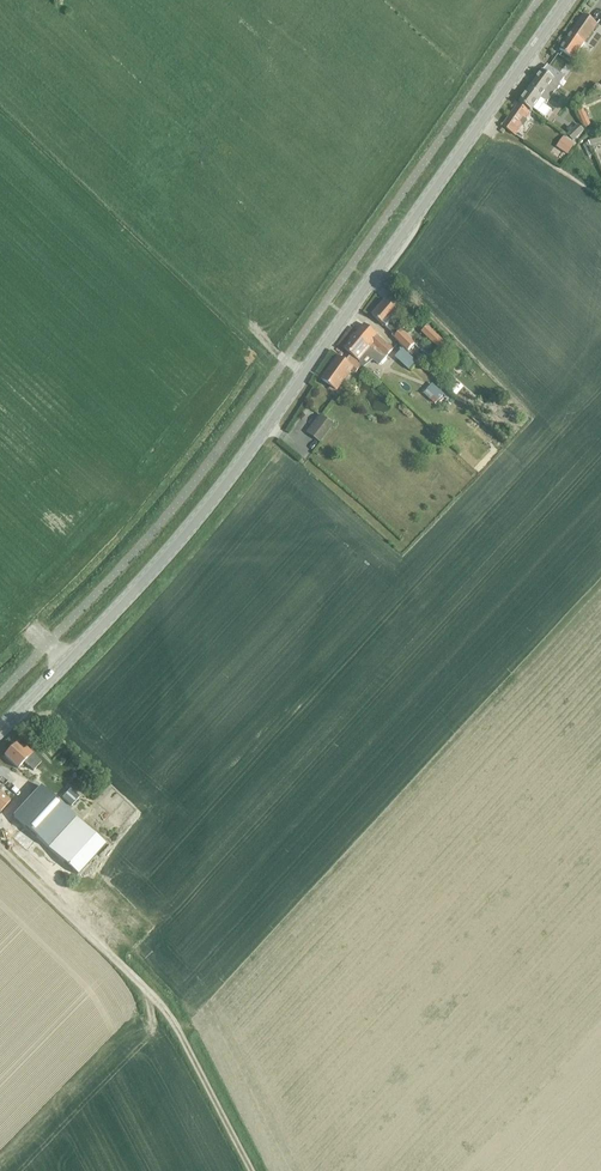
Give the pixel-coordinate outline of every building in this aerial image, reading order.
[(572,60),(597,25),(583,16),(559,51),(572,60)] [(556,91),(553,89),(560,79),(559,76),(547,67),(542,74),(541,74),(519,104),(531,113),(541,99),(547,103),(556,91)] [(582,105),(592,101),(589,94),(579,98),(582,105)] [(524,120),(529,114),(517,106),(502,127),(522,141),(523,139),(517,135),(522,128),(524,128),(528,123),(524,120)] [(584,129),(590,126),(581,106),(575,109),(584,129)] [(577,125),(566,136),(572,142),(583,132),(577,125)] [(563,139),(557,148),(568,156),(575,146),(563,139)] [(589,146),(584,148),(588,158),(593,157),(589,146)] [(411,356),(418,349),(391,322),(399,314),(384,302),(371,316),(394,335),(392,337),(411,356)] [(363,325),(344,350),(357,361),(360,363),(367,355),(379,366),(392,350),(363,325)] [(427,327),(421,334),(428,340),(434,334),(427,327)] [(361,367),(359,365),(349,358),(345,363),(338,358),(322,381),(331,387),(330,389),(335,394),(352,371),(356,374),(361,367)] [(433,385),(424,395),(431,401),(434,398),(439,402),(445,396),(433,385)] [(447,396),(439,405),(445,410),(452,401),(447,396)] [(307,432),(321,443),(335,425),(321,414),(307,432)] [(450,450),(456,445),(450,439),(444,443),(450,450)] [(16,744),(5,756),(18,769),(24,763),(33,772),(42,764),(26,749),(23,752),(16,744)] [(40,787),(13,817),(48,849),(76,819),(40,787)] [(70,789),(62,798),(71,806),(79,797),(70,789)] [(10,801),(0,793),(0,812),(10,801)] [(76,819),(48,849),(77,875),(105,845),(76,819)]
